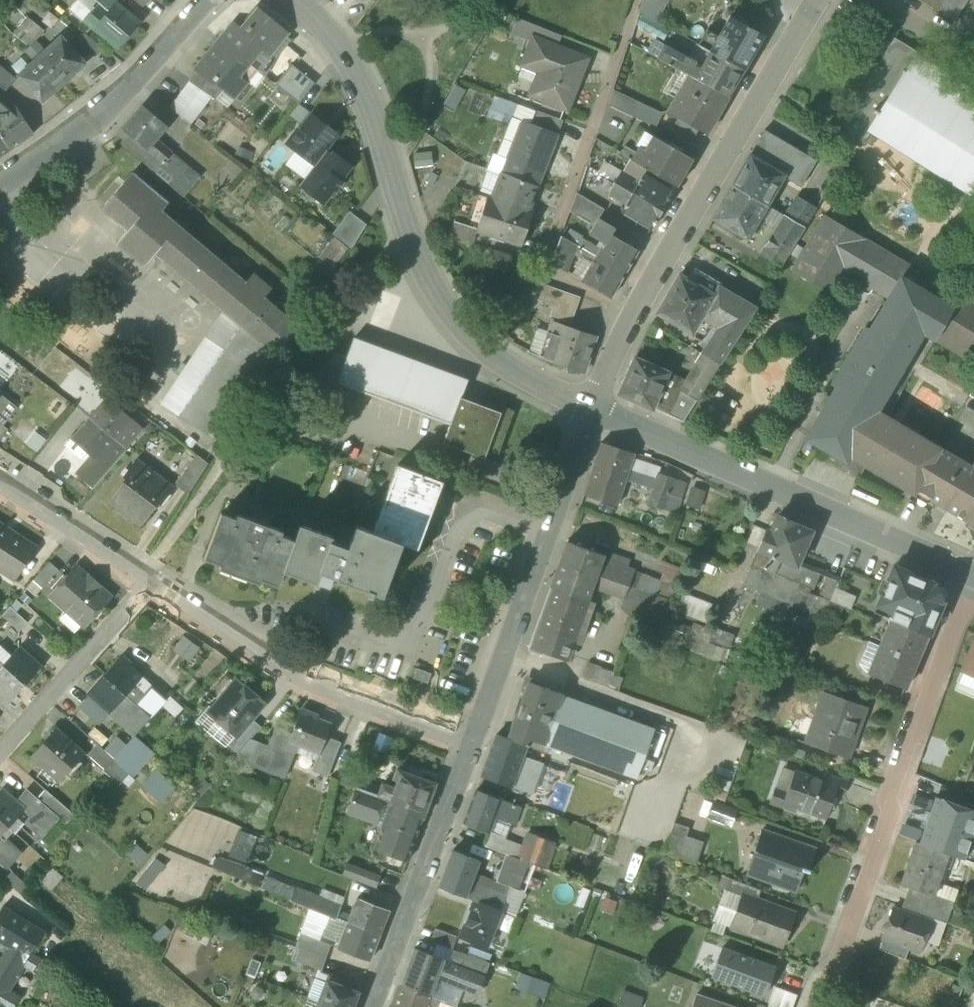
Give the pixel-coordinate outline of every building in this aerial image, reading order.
[(93,10),(96,7),(106,15),(116,3),(113,0),(82,0),(93,10)] [(657,23),(670,0),(643,0),(639,13),(657,23)] [(938,12),(946,0),(919,0),(938,12)] [(139,22),(116,3),(106,15),(96,7),(93,10),(85,19),(95,28),(117,47),(139,22)] [(232,22),(219,39),(250,64),(262,50),(270,56),(287,36),(289,33),(258,8),(240,29),(232,22)] [(730,16),(718,37),(710,52),(709,52),(743,71),(763,35),(730,16)] [(13,34),(29,47),(41,57),(48,50),(37,41),(47,31),(28,18),(13,34)] [(533,38),(557,47),(561,36),(517,18),(511,34),(531,42),(533,38)] [(698,45),(710,52),(718,37),(707,31),(698,45)] [(78,47),(99,63),(108,51),(87,35),(78,47)] [(262,50),(250,64),(262,74),(291,39),(287,36),(270,56),(262,50)] [(535,97),(567,110),(587,59),(557,47),(533,38),(531,42),(524,59),(547,68),(535,97)] [(48,50),(41,57),(64,84),(76,73),(75,72),(84,64),(62,39),(48,50)] [(241,76),(250,64),(219,39),(195,68),(198,71),(211,82),(213,80),(224,89),(235,98),(248,83),(241,76)] [(973,195),(973,92),(916,56),(917,54),(895,41),(840,128),(862,142),(869,130),(973,195)] [(694,77),(695,78),(700,69),(694,65),(696,62),(664,45),(657,58),(689,75),(694,77)] [(36,62),(41,57),(29,47),(24,51),(36,62)] [(729,96),(743,71),(709,52),(700,69),(695,78),(728,96),(729,96)] [(52,95),(64,84),(41,57),(36,62),(20,76),(42,101),(51,94),(52,95)] [(275,84),(299,104),(315,83),(292,64),(275,84)] [(6,91),(16,79),(0,66),(0,87),(6,91)] [(189,81),(212,97),(216,100),(224,89),(213,80),(211,82),(198,71),(189,81)] [(689,75),(676,99),(680,101),(694,77),(689,75)] [(706,135),(728,96),(695,78),(694,77),(680,101),(676,99),(668,112),(679,119),(677,122),(694,132),(696,129),(706,135)] [(191,124),(212,97),(189,81),(169,108),(191,124)] [(224,89),(216,100),(228,108),(235,98),(224,89)] [(608,105),(654,127),(661,113),(613,91),(608,105)] [(510,123),(517,104),(493,95),(486,114),(510,123)] [(303,127),(312,114),(299,104),(289,117),(303,127)] [(11,150),(32,135),(15,108),(13,107),(8,111),(0,105),(0,133),(11,150)] [(147,150),(156,139),(168,126),(142,105),(122,129),(131,137),(147,150)] [(517,105),(497,155),(508,160),(523,122),(531,125),(536,111),(517,105)] [(531,125),(557,135),(563,121),(536,111),(531,125)] [(295,152),(314,166),(325,151),(326,152),(327,152),(340,135),(312,114),(303,127),(301,130),(298,128),(286,145),(295,152)] [(557,135),(531,125),(523,122),(508,160),(502,174),(537,187),(557,135)] [(764,130),(750,155),(784,175),(783,176),(801,187),(816,161),(764,130)] [(11,150),(0,133),(0,158),(11,150)] [(676,187),(693,159),(652,136),(644,150),(639,146),(635,152),(625,146),(620,154),(630,160),(676,187)] [(124,146),(156,173),(164,164),(147,150),(131,137),(124,146)] [(173,153),(156,139),(147,150),(164,164),(173,153)] [(299,186),(323,204),(333,190),(335,192),(343,181),(341,180),(352,166),(339,156),(336,159),(327,152),(326,152),(325,151),(314,166),(311,171),(311,170),(304,179),(299,186)] [(314,166),(295,152),(285,165),(304,179),(311,170),(311,171),(314,166)] [(185,163),(173,153),(164,164),(156,173),(168,184),(185,163)] [(502,174),(508,160),(497,155),(494,154),(488,168),(502,174)] [(766,205),(783,176),(784,175),(750,155),(732,185),(766,205)] [(243,170),(229,159),(221,169),(235,180),(243,170)] [(598,173),(615,183),(621,172),(604,162),(598,173)] [(168,184),(184,197),(201,177),(185,163),(168,184)] [(481,191),(494,196),(502,174),(488,168),(481,191)] [(621,172),(615,183),(662,211),(673,191),(644,174),(636,187),(631,184),(634,180),(622,173),(621,172)] [(225,310),(240,324),(267,346),(276,354),(298,328),(263,299),(271,289),(270,288),(269,289),(253,276),(254,275),(252,274),(245,283),(161,212),(167,204),(131,174),(103,208),(129,229),(130,231),(130,230),(155,251),(156,252),(225,310)] [(502,174),(494,196),(519,204),(517,208),(527,211),(537,187),(502,174)] [(650,231),(662,211),(615,183),(608,194),(626,205),(621,213),(650,231)] [(759,218),(766,205),(732,185),(713,219),(747,239),(752,229),(758,232),(764,221),(759,218)] [(578,215),(590,222),(599,206),(576,193),(570,212),(577,216),(578,215)] [(492,199),(517,208),(519,204),(494,196),(492,199)] [(533,213),(527,211),(517,208),(492,199),(487,198),(477,229),(476,230),(477,230),(522,245),(533,213)] [(336,236),(351,248),(366,225),(349,212),(332,234),(336,236)] [(574,244),(576,246),(590,222),(578,215),(577,216),(564,239),(574,244)] [(790,270),(833,295),(846,274),(866,239),(824,215),(803,250),(790,270)] [(759,254),(780,267),(804,228),(783,216),(759,254)] [(603,244),(600,250),(595,257),(624,274),(638,251),(611,235),(615,228),(598,219),(589,235),(603,244)] [(450,235),(473,243),(477,230),(476,230),(477,229),(454,222),(450,235)] [(130,231),(129,229),(118,242),(145,265),(156,252),(155,251),(130,230),(130,231)] [(320,259),(336,270),(351,248),(336,236),(320,259)] [(551,263),(564,271),(565,269),(571,253),(574,244),(564,239),(560,237),(551,263)] [(902,279),(907,269),(909,265),(866,239),(846,274),(861,283),(859,288),(866,293),(869,294),(872,289),(888,299),(900,278),(902,279)] [(571,253),(577,257),(587,262),(588,261),(592,263),(595,257),(587,252),(576,246),(574,244),(571,253)] [(587,252),(595,257),(600,250),(596,247),(595,249),(590,246),(587,252)] [(582,281),(592,263),(588,261),(587,262),(577,257),(568,273),(582,281)] [(624,274),(595,257),(592,263),(582,281),(611,298),(624,274)] [(702,317),(721,328),(736,338),(755,308),(719,286),(713,295),(679,276),(658,313),(668,319),(681,327),(681,326),(693,333),(702,317)] [(850,457),(913,494),(915,490),(939,449),(876,412),(923,333),(935,340),(953,309),(902,279),(900,278),(888,299),(870,329),(865,327),(831,385),(835,388),(805,438),(846,462),(850,457)] [(550,316),(571,323),(580,297),(540,283),(535,299),(554,306),(550,316)] [(955,306),(973,318),(973,304),(961,296),(955,306)] [(973,363),(973,318),(955,306),(953,309),(935,340),(973,363)] [(204,340),(221,352),(240,324),(225,310),(204,340)] [(548,359),(584,372),(596,338),(552,323),(545,342),(553,344),(548,359)] [(207,435),(267,346),(240,324),(221,352),(179,416),(207,435)] [(720,364),(736,338),(721,328),(704,355),(720,364)] [(337,383),(450,424),(459,397),(461,398),(468,380),(354,338),(347,357),(337,383)] [(540,357),(548,359),(553,344),(545,342),(540,357)] [(318,376),(337,383),(347,357),(335,353),(318,376)] [(697,400),(720,364),(704,355),(701,353),(685,380),(679,389),(680,390),(697,400)] [(624,396),(653,409),(656,401),(669,373),(635,358),(621,389),(619,394),(624,396)] [(656,401),(672,408),(680,390),(679,389),(685,380),(669,373),(656,401)] [(653,409),(683,422),(697,400),(680,390),(672,408),(656,401),(653,409)] [(3,426),(17,407),(0,394),(0,424),(3,426)] [(107,397),(90,418),(114,439),(113,441),(124,450),(143,428),(107,397)] [(479,405),(461,398),(459,397),(450,424),(443,443),(484,458),(487,450),(498,454),(508,428),(514,411),(481,399),(479,405)] [(90,418),(72,439),(92,456),(97,460),(113,441),(114,439),(90,418)] [(31,440),(42,448),(50,438),(39,430),(31,440)] [(113,441),(97,460),(109,471),(126,451),(124,450),(113,441)] [(602,442),(592,469),(626,480),(654,489),(657,480),(629,471),(632,459),(635,453),(602,442)] [(969,522),(973,521),(973,471),(971,470),(962,464),(963,463),(939,449),(915,490),(930,499),(968,522),(969,522)] [(174,484),(188,495),(208,464),(196,455),(174,484)] [(92,456),(76,474),(93,489),(109,471),(97,460),(92,456)] [(657,480),(659,474),(660,468),(632,459),(629,471),(657,480)] [(124,512),(141,526),(158,504),(160,505),(173,488),(153,473),(136,460),(123,477),(125,478),(108,501),(124,512)] [(398,464),(373,532),(402,542),(418,548),(443,481),(398,464)] [(661,473),(693,481),(695,472),(663,465),(661,473)] [(617,507),(626,480),(592,469),(583,496),(617,507)] [(657,480),(654,489),(680,498),(685,482),(659,474),(657,480)] [(701,508),(706,489),(691,485),(687,505),(701,508)] [(674,514),(680,498),(654,489),(649,504),(648,505),(653,507),(674,514)] [(915,490),(913,494),(912,495),(925,503),(929,501),(930,499),(915,490)] [(262,580),(278,586),(283,571),(295,540),(281,535),(283,531),(237,514),(235,518),(221,513),(204,558),(221,564),(219,568),(261,584),(262,580)] [(766,530),(758,549),(796,566),(797,565),(811,531),(777,516),(770,532),(766,530)] [(15,579),(35,548),(0,525),(0,569),(15,579)] [(317,583),(321,571),(332,541),(334,537),(301,525),(295,540),(283,571),(317,583)] [(348,547),(332,541),(321,571),(337,577),(337,578),(367,589),(366,593),(372,595),(373,591),(382,595),(402,542),(373,532),(356,526),(348,547)] [(559,562),(597,575),(603,558),(604,555),(567,541),(559,562)] [(820,574),(797,565),(796,566),(758,549),(742,587),(760,594),(789,606),(791,607),(798,590),(808,594),(811,588),(813,589),(820,574)] [(612,556),(610,561),(625,567),(627,562),(612,556)] [(634,570),(625,567),(610,561),(603,558),(597,575),(628,586),(634,570)] [(653,594),(673,601),(685,571),(661,561),(657,570),(663,573),(653,594)] [(33,580),(42,588),(59,570),(50,562),(33,580)] [(588,600),(592,588),(597,575),(559,562),(550,587),(588,600)] [(895,620),(895,621),(928,635),(943,600),(936,585),(894,567),(878,605),(893,611),(890,618),(895,620)] [(68,611),(84,625),(91,617),(92,618),(97,617),(101,612),(101,607),(110,596),(99,586),(100,585),(89,576),(87,579),(75,569),(51,596),(68,611)] [(628,586),(597,575),(592,588),(623,599),(624,599),(628,587),(628,586)] [(818,596),(830,601),(835,588),(838,581),(826,576),(818,596)] [(543,652),(567,661),(588,600),(550,587),(528,647),(542,652),(543,652)] [(631,615),(664,626),(672,601),(628,587),(624,599),(623,599),(621,604),(631,615)] [(837,604),(850,609),(855,597),(835,588),(830,601),(837,604)] [(784,618),(789,606),(760,594),(755,604),(784,618)] [(688,595),(683,611),(708,619),(712,602),(688,595)] [(2,615),(20,631),(28,622),(10,606),(2,615)] [(76,635),(84,625),(68,611),(59,620),(76,635)] [(701,639),(708,641),(713,627),(691,619),(686,634),(688,634),(701,639)] [(905,689),(928,635),(895,621),(888,637),(884,635),(875,657),(879,659),(872,675),(905,689)] [(701,639),(688,634),(683,646),(697,651),(701,639)] [(200,648),(184,636),(173,651),(190,663),(200,648)] [(697,651),(710,656),(715,644),(708,641),(701,639),(697,651)] [(719,645),(715,644),(710,656),(719,659),(724,647),(719,645)] [(973,675),(973,644),(963,670),(973,675)] [(11,656),(0,646),(0,662),(3,665),(11,656)] [(11,656),(3,665),(25,685),(42,667),(19,647),(11,656)] [(542,652),(528,647),(527,651),(542,656),(543,652),(542,652)] [(730,649),(724,647),(719,659),(726,661),(730,649)] [(103,675),(125,695),(142,677),(119,657),(103,675)] [(25,685),(3,665),(0,668),(0,696),(9,704),(25,685)] [(584,679),(607,687),(612,673),(589,665),(584,679)] [(413,678),(428,683),(431,674),(417,668),(413,678)] [(959,682),(973,687),(973,678),(962,673),(959,682)] [(110,713),(112,710),(125,695),(103,675),(87,693),(89,695),(110,713)] [(167,699),(142,677),(125,695),(150,717),(161,705),(167,699)] [(236,680),(212,709),(208,705),(195,721),(226,747),(227,745),(236,735),(237,736),(251,719),(264,703),(236,680)] [(508,738),(527,745),(528,746),(530,739),(544,744),(563,695),(563,694),(529,682),(508,738)] [(809,744),(848,758),(867,707),(824,692),(814,719),(817,721),(809,744)] [(110,713),(89,695),(79,706),(100,725),(110,713)] [(150,717),(125,695),(112,710),(119,717),(116,720),(134,736),(134,737),(135,736),(150,717)] [(637,778),(640,769),(644,758),(654,729),(563,695),(544,744),(549,746),(637,778)] [(170,696),(167,699),(161,705),(175,717),(183,709),(170,696)] [(301,709),(291,734),(289,741),(298,744),(319,753),(320,753),(326,737),(331,725),(317,719),(318,716),(301,709)] [(227,745),(238,753),(250,739),(260,727),(251,719),(237,736),(236,735),(227,745)] [(284,779),(298,744),(289,741),(291,734),(276,728),(268,746),(266,751),(260,749),(253,766),(284,779)] [(47,763),(63,777),(84,754),(55,729),(31,755),(44,767),(47,763)] [(482,776),(512,786),(512,785),(522,757),(526,746),(527,745),(508,738),(497,734),(482,776)] [(118,755),(126,745),(117,736),(104,751),(130,773),(134,776),(137,772),(118,755)] [(118,755),(137,772),(155,753),(151,750),(135,736),(134,737),(134,736),(126,745),(118,755)] [(341,743),(326,737),(320,753),(319,753),(312,770),(328,776),(341,743)] [(234,758),(253,766),(260,749),(262,743),(250,739),(238,753),(234,758)] [(549,746),(544,744),(530,739),(528,746),(527,745),(526,746),(547,753),(549,746)] [(266,751),(268,746),(262,743),(260,749),(266,751)] [(103,770),(120,784),(130,773),(104,751),(97,745),(89,754),(104,768),(103,770)] [(542,764),(522,757),(512,785),(532,792),(542,764)] [(654,762),(644,758),(640,769),(650,772),(654,762)] [(60,781),(63,777),(47,763),(44,767),(60,781)] [(383,784),(379,795),(425,812),(435,784),(397,769),(393,780),(398,782),(396,788),(383,784)] [(797,807),(826,818),(836,792),(821,788),(824,781),(794,770),(785,793),(774,789),(769,802),(795,812),(797,807)] [(173,786),(157,771),(143,786),(160,801),(173,786)] [(836,792),(843,795),(848,782),(826,774),(824,781),(821,788),(836,792)] [(708,784),(727,791),(730,781),(711,775),(708,784)] [(367,790),(379,795),(383,784),(371,779),(367,790)] [(377,821),(383,823),(416,835),(425,812),(379,795),(367,790),(356,786),(347,813),(376,824),(377,821)] [(705,796),(723,802),(727,792),(708,786),(705,796)] [(24,823),(32,814),(20,803),(16,800),(2,788),(0,790),(0,819),(13,830),(16,833),(24,823)] [(23,800),(20,803),(32,814),(24,823),(37,834),(51,818),(62,828),(71,818),(58,807),(53,812),(38,798),(27,789),(20,797),(23,800)] [(58,807),(71,818),(74,814),(46,789),(38,798),(53,812),(58,807)] [(464,823),(488,832),(493,817),(510,823),(516,806),(477,790),(464,823)] [(933,801),(913,793),(909,804),(929,811),(933,801)] [(935,797),(919,843),(948,853),(948,854),(963,859),(973,828),(973,812),(961,807),(961,806),(935,797)] [(732,807),(715,801),(709,818),(726,824),(732,807)] [(510,823),(515,825),(522,808),(516,806),(510,823)] [(13,830),(0,819),(0,860),(8,867),(21,852),(6,838),(13,830)] [(407,861),(416,835),(383,823),(382,826),(373,849),(407,861)] [(663,853),(678,858),(685,836),(689,828),(674,823),(663,853)] [(922,830),(902,823),(898,834),(918,840),(922,830)] [(239,830),(228,856),(246,863),(257,837),(239,830)] [(752,872),(796,887),(802,870),(807,871),(815,849),(760,831),(753,851),(758,852),(752,872)] [(483,846),(503,853),(530,863),(543,868),(552,842),(533,835),(529,848),(488,832),(483,846)] [(702,842),(685,836),(678,858),(695,865),(702,842)] [(148,855),(134,842),(124,852),(139,865),(148,855)] [(917,890),(933,896),(933,894),(937,882),(948,854),(948,853),(919,843),(916,842),(900,884),(908,887),(917,890)] [(439,887),(475,901),(500,910),(509,885),(494,879),(475,872),(479,860),(453,851),(439,887)] [(520,889),(530,863),(503,853),(494,879),(509,885),(520,889)] [(212,867),(259,886),(263,875),(264,873),(217,854),(212,867)] [(146,891),(165,865),(154,857),(135,883),(146,891)] [(342,875),(376,888),(381,875),(347,862),(342,875)] [(64,877),(52,868),(41,882),(52,891),(64,877)] [(5,879),(21,893),(28,886),(12,871),(5,879)] [(259,886),(291,899),(295,888),(263,875),(259,886)] [(740,895),(756,901),(761,890),(729,878),(724,891),(739,897),(740,895)] [(933,894),(953,902),(958,889),(937,882),(933,894)] [(296,886),(295,888),(291,899),(312,908),(318,910),(323,897),(319,895),(296,886)] [(901,907),(910,910),(917,890),(908,887),(901,907)] [(323,897),(342,904),(345,897),(322,888),(319,895),(323,897)] [(931,917),(946,923),(950,911),(953,902),(933,894),(933,896),(917,890),(910,910),(931,917)] [(729,925),(783,945),(794,915),(756,901),(740,895),(739,897),(729,925)] [(331,915),(336,917),(342,904),(323,897),(318,910),(331,915)] [(357,897),(348,922),(380,934),(390,910),(357,897)] [(475,901),(467,923),(492,933),(500,910),(475,901)] [(0,911),(0,942),(7,946),(23,919),(3,906),(0,911)] [(323,937),(331,915),(318,910),(312,908),(302,932),(321,940),(323,937)] [(908,948),(919,951),(923,941),(930,921),(892,908),(886,925),(885,925),(882,926),(881,930),(882,933),(883,933),(881,938),(882,938),(908,948)] [(973,933),(973,920),(950,911),(946,923),(973,933)] [(323,937),(339,943),(348,922),(336,917),(331,915),(323,937)] [(930,921),(923,941),(937,946),(946,923),(931,917),(930,921)] [(23,919),(7,946),(27,958),(29,955),(44,931),(23,919)] [(380,934),(348,922),(339,943),(338,947),(370,959),(380,934)] [(486,948),(492,933),(467,923),(461,938),(486,948)] [(431,941),(452,949),(456,936),(435,929),(431,941)] [(296,947),(300,948),(327,958),(331,944),(321,940),(302,932),(296,947)] [(878,949),(904,959),(908,948),(882,938),(878,949)] [(29,955),(27,958),(7,946),(0,958),(0,1001),(7,1006),(11,1006),(17,998),(7,992),(24,964),(32,969),(38,959),(29,955)] [(722,947),(711,976),(764,996),(775,967),(722,947)] [(322,972),(327,958),(300,948),(295,962),(322,972)] [(400,984),(401,985),(430,996),(431,996),(438,979),(465,989),(466,986),(478,991),(484,976),(451,963),(451,962),(414,948),(400,984)] [(451,963),(484,976),(489,962),(456,950),(451,962),(451,963)] [(538,994),(543,979),(521,971),(516,986),(538,994)] [(319,1001),(335,1006),(353,1006),(358,992),(347,988),(349,983),(329,975),(326,982),(319,1001)] [(319,1001),(326,982),(314,978),(307,997),(319,1001)] [(430,996),(401,985),(393,1006),(425,1006),(430,996)] [(774,986),(767,1006),(793,1006),(797,995),(774,986)] [(630,1006),(640,1006),(643,998),(623,991),(618,1003),(630,1006)] [(697,994),(691,1006),(734,1006),(697,994)] [(307,997),(303,1006),(316,1006),(319,1001),(307,997)]
